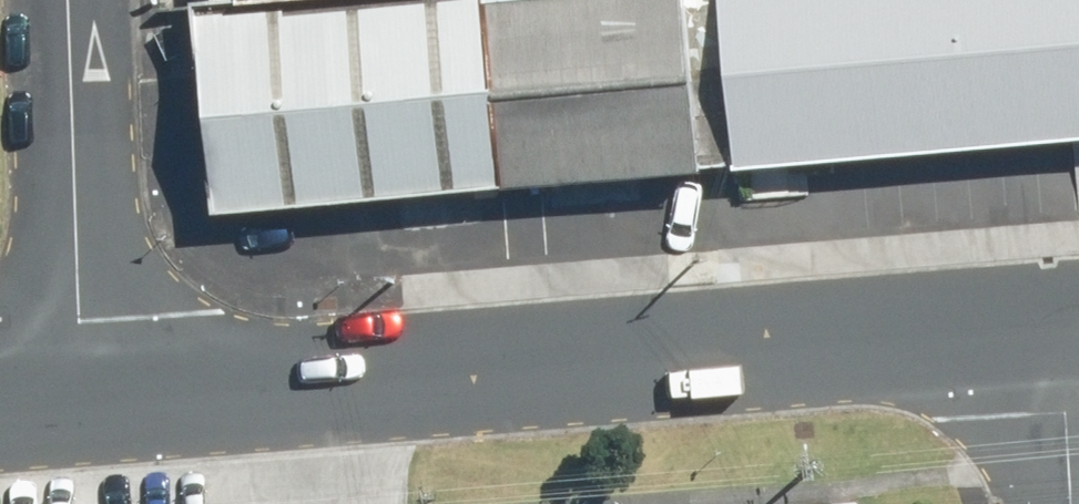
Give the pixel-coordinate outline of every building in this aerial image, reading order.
[(195,4),(211,209),(705,171),(691,0),(240,0),(195,4)] [(731,166),(1078,139),(1078,0),(718,0),(731,166)]
